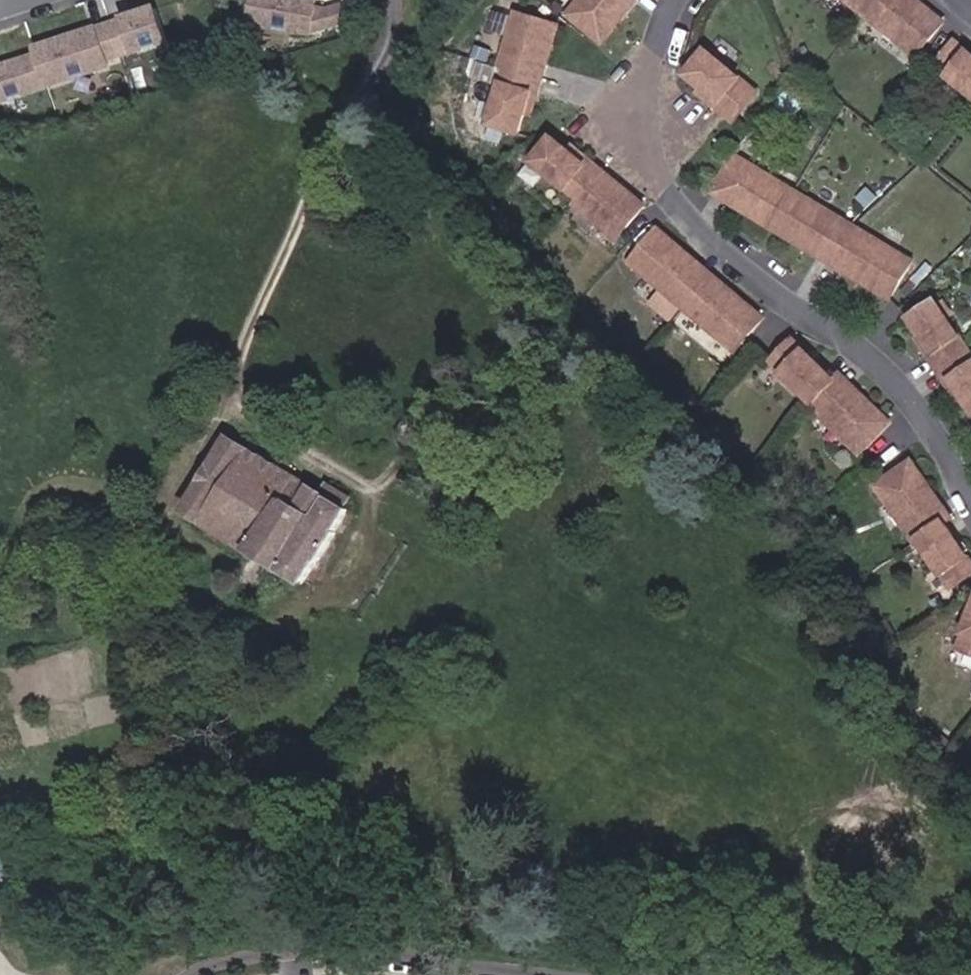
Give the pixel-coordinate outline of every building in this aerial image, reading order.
[(342,6),(327,10),(315,8),(316,1),(309,0),(254,0),(250,22),(310,33),(347,22),(342,6)] [(626,0),(580,0),(568,15),(602,43),(616,26),(610,21),(626,0)] [(637,0),(626,0),(610,21),(616,26),(637,0)] [(882,0),(846,0),(868,18),(882,0)] [(944,22),(927,8),(922,15),(903,0),(882,0),(868,18),(917,56),(944,22)] [(917,0),(903,0),(922,15),(927,8),(917,0)] [(165,42),(152,4),(32,48),(35,54),(0,66),(0,101),(165,42)] [(537,77),(547,44),(553,45),(559,27),(517,14),(501,66),(507,68),(537,77)] [(957,41),(937,66),(970,93),(970,52),(957,41)] [(543,79),(553,45),(547,44),(537,77),(543,79)] [(753,89),(708,51),(687,75),(704,89),(721,103),(717,107),(729,117),(753,89)] [(537,98),(543,79),(537,77),(507,68),(490,125),(520,134),(526,114),(532,96),(537,98)] [(721,103),(704,89),(700,93),(717,107),(721,103)] [(735,122),(759,93),(753,89),(729,117),(735,122)] [(532,116),(537,98),(532,96),(526,114),(532,116)] [(600,176),(603,171),(588,159),(584,163),(570,151),(554,138),(534,162),(580,200),(600,176)] [(588,159),(574,147),(570,151),(584,163),(588,159)] [(798,179),(812,154),(805,149),(790,174),(798,179)] [(780,182),(791,165),(772,153),(762,171),(780,182)] [(773,230),(796,191),(780,182),(762,171),(737,156),(719,187),(759,211),(755,218),(773,230)] [(631,193),(603,171),(600,176),(627,198),(631,193)] [(618,240),(646,206),(631,193),(627,198),(600,176),(580,200),(576,205),(618,240)] [(759,211),(719,187),(715,194),(755,218),(759,211)] [(855,227),(796,191),(773,230),(792,241),(797,233),(836,257),(855,227)] [(913,262),(855,227),(836,257),(876,281),(872,288),(891,300),(913,262)] [(706,280),(671,251),(676,244),(659,230),(631,264),(683,308),(706,280)] [(836,257),(797,233),(792,241),(832,265),(836,257)] [(711,274),(676,244),(671,251),(706,280),(711,274)] [(876,281),(836,257),(832,265),(872,288),(876,281)] [(747,304),(711,274),(706,280),(741,310),(747,304)] [(764,318),(747,304),(741,310),(706,280),(683,308),(735,352),(764,318)] [(970,350),(938,301),(911,319),(923,337),(935,355),(930,358),(939,370),(970,350)] [(935,355),(923,337),(919,340),(930,358),(935,355)] [(836,380),(795,339),(773,362),(814,402),(836,380)] [(970,350),(939,370),(947,383),(952,380),(963,398),(970,409),(970,352),(970,350)] [(875,406),(842,374),(836,380),(869,412),(875,406)] [(860,454),(891,422),(875,406),(869,412),(836,380),(814,402),(811,406),(860,454)] [(963,398),(952,380),(947,383),(959,401),(963,398)] [(305,585),(350,510),(228,437),(183,512),(305,585)] [(945,523),(919,485),(926,480),(913,461),(876,486),(915,543),(919,540),(945,523)] [(945,523),(919,540),(952,588),(970,575),(970,560),(945,523)] [(959,649),(970,653),(970,618),(959,649)]
